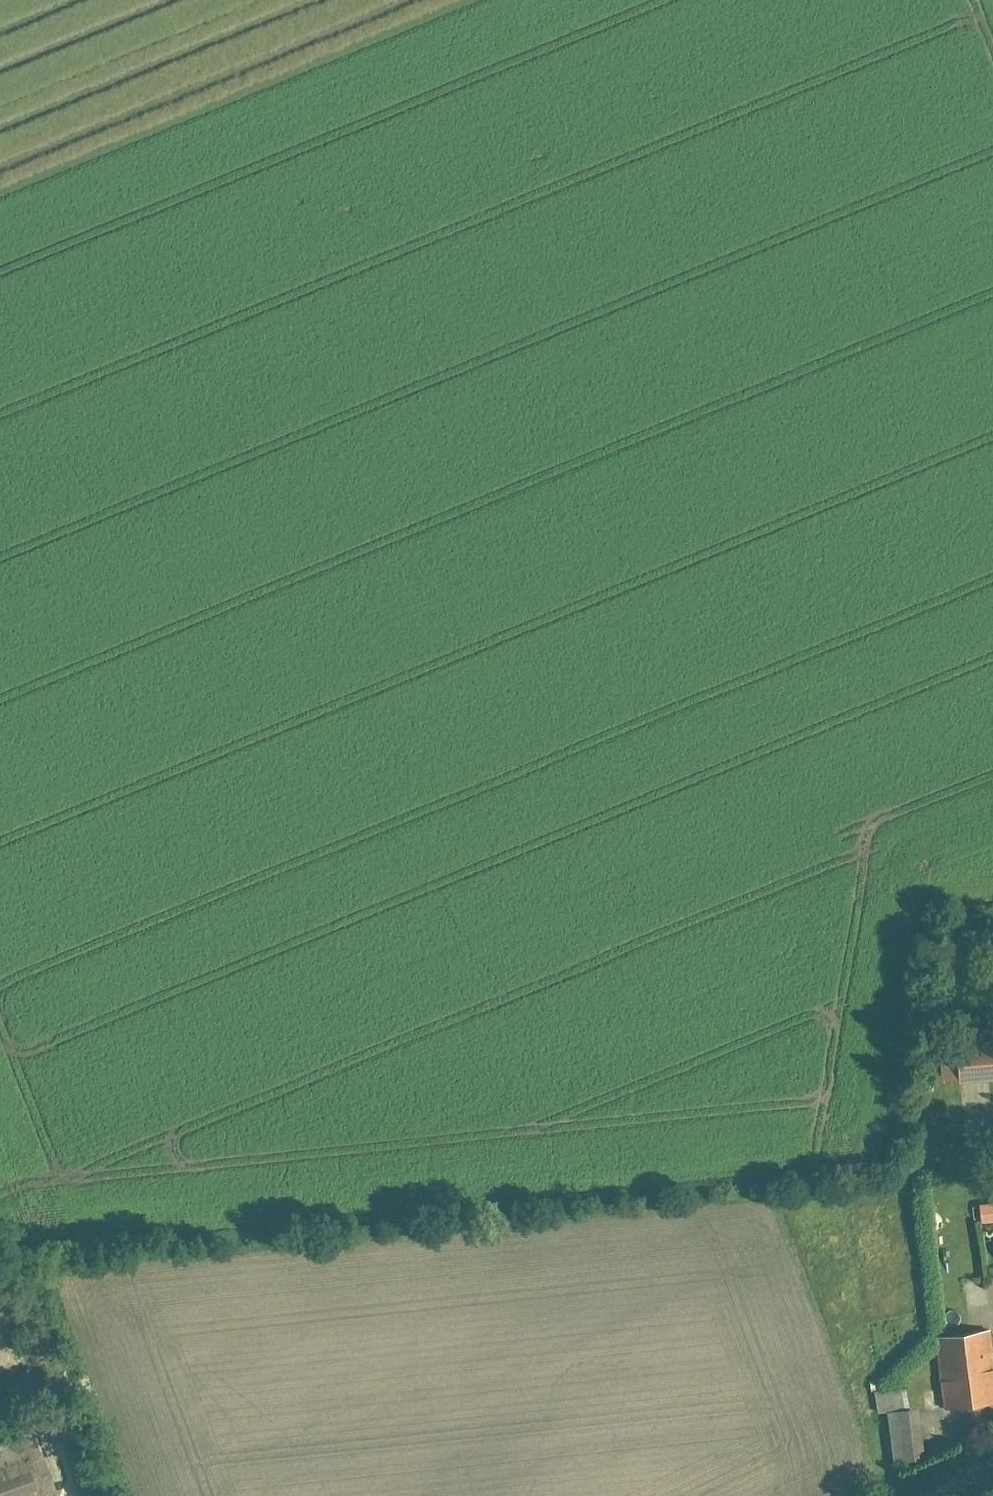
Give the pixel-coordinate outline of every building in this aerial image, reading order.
[(952,1082),(992,1080),(992,1035),(950,1036),(952,1082)] [(937,1336),(940,1406),(992,1404),(990,1334),(937,1336)] [(884,1387),(890,1460),(925,1458),(919,1384),(884,1387)] [(38,1447),(0,1458),(0,1495),(53,1495),(38,1447)]
